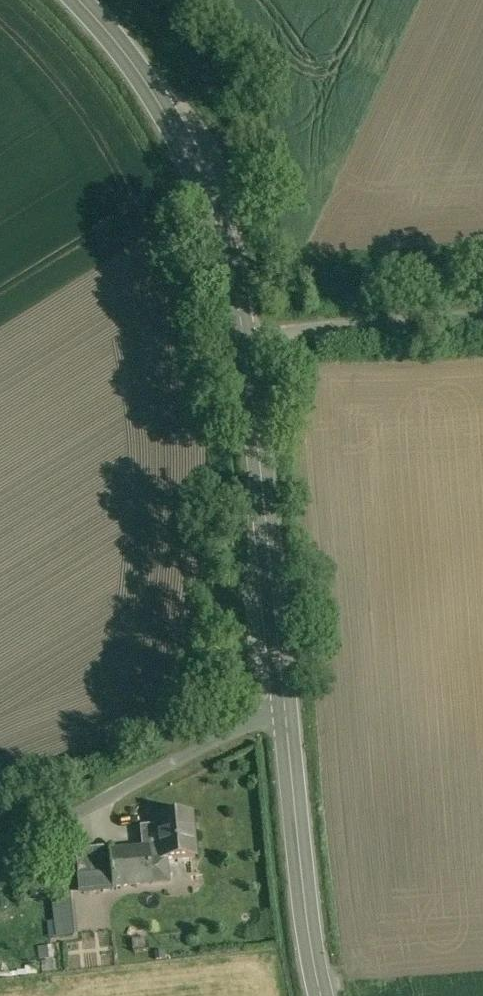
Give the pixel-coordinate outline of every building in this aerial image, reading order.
[(111,847),(76,850),(78,876),(97,874),(112,872),(110,853),(112,853),(111,847)] [(112,872),(97,874),(98,887),(114,886),(112,872)] [(59,921),(51,921),(52,938),(82,936),(80,900),(58,902),(59,921)] [(83,933),(85,965),(112,964),(110,931),(83,933)]
